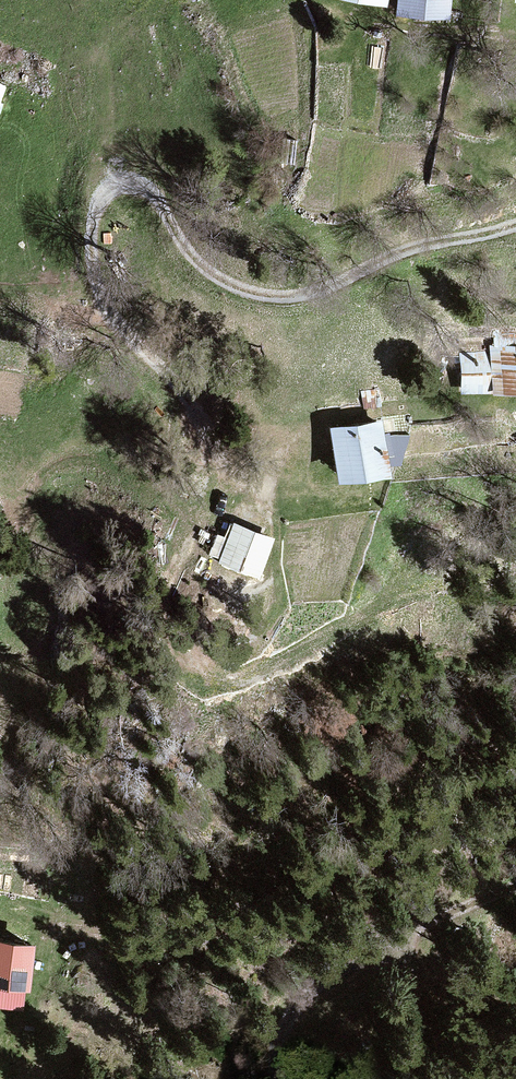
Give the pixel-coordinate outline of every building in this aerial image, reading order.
[(396,16),(451,19),(452,0),(397,0),(396,16)] [(9,79),(0,76),(0,103),(9,79)] [(465,390),(515,391),(515,352),(466,352),(465,390)] [(390,421),(336,426),(341,479),(395,474),(390,421)] [(283,538),(238,524),(226,564),(270,578),(283,538)] [(0,936),(0,985),(32,988),(37,939),(0,936)]
